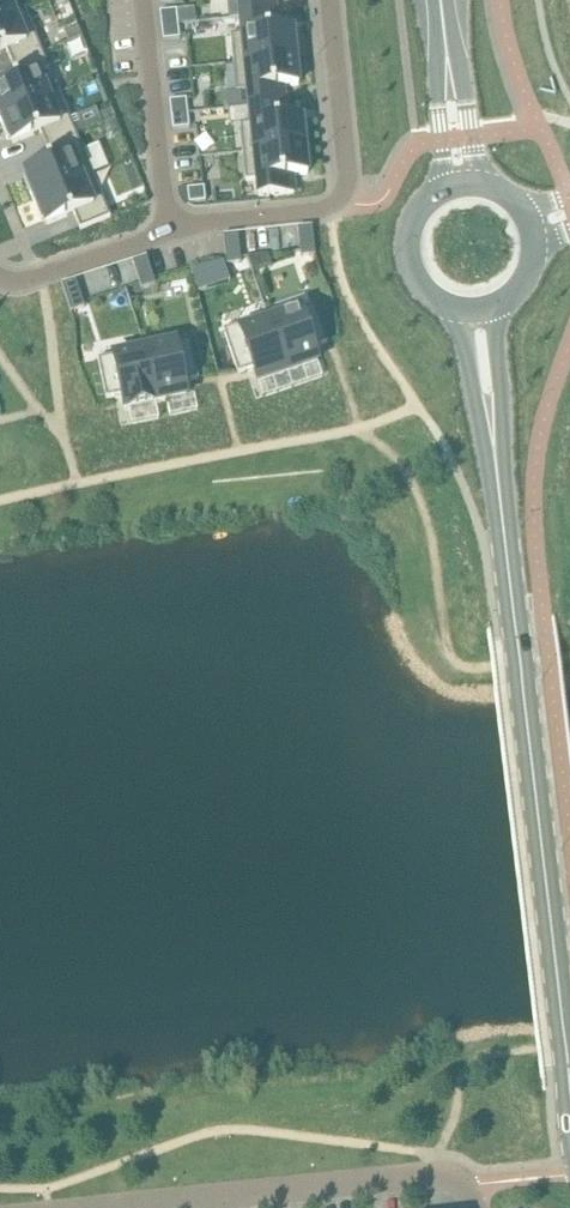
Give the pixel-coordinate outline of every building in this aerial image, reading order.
[(21,14),(21,13),(16,0),(0,0),(0,23),(21,14)] [(228,3),(239,1),(241,18),(276,14),(275,0),(228,0),(228,3)] [(7,51),(13,65),(43,52),(26,10),(21,13),(21,14),(0,23),(0,54),(7,51)] [(179,24),(177,10),(160,11),(162,26),(179,24)] [(299,57),(297,33),(294,34),(293,28),(278,30),(276,14),(241,18),(243,33),(231,35),(234,63),(299,57)] [(179,24),(162,26),(164,40),(180,38),(179,24)] [(79,27),(65,32),(69,41),(82,36),(79,27)] [(54,94),(45,71),(50,68),(43,52),(13,65),(19,79),(0,87),(0,118),(55,95),(54,94)] [(298,80),(302,80),(299,57),(234,63),(237,92),(248,91),(250,107),(282,103),(280,87),(299,85),(298,80)] [(0,118),(9,140),(12,139),(14,143),(41,132),(47,146),(77,134),(103,123),(96,108),(70,118),(60,92),(54,94),(55,95),(0,118)] [(172,115),(188,113),(187,99),(170,101),(172,115)] [(303,123),(302,118),(283,119),(282,103),(250,107),(252,123),(240,124),(243,152),(308,146),(306,122),(303,123)] [(110,104),(101,108),(106,121),(115,117),(110,104)] [(190,127),(188,113),(172,115),(173,129),(190,127)] [(77,134),(47,146),(53,161),(25,172),(27,177),(24,178),(33,200),(94,175),(77,134)] [(308,174),(308,169),(311,169),(308,146),(243,152),(246,181),(258,180),(259,197),(290,194),(289,176),(308,174)] [(75,214),(81,229),(111,217),(94,175),(33,200),(42,221),(45,220),(47,225),(75,214)] [(206,201),(205,187),(188,189),(190,203),(206,201)] [(313,226),(298,228),(301,251),(302,257),(316,255),(313,226)] [(239,234),(224,236),(226,259),(227,264),(242,263),(241,258),(239,234)] [(147,257),(133,261),(140,283),(142,289),(156,284),(154,279),(147,257)] [(224,264),(192,273),(198,294),(230,283),(224,264)] [(76,280),(62,285),(71,312),(85,307),(83,302),(76,280)] [(272,320),(270,320),(288,373),(318,363),(313,349),(320,346),(328,343),(315,305),(272,320)] [(270,314),(224,331),(239,374),(247,371),(254,369),(258,383),(288,373),(270,320),(272,320),(270,314)] [(191,340),(145,350),(156,403),(167,401),(187,397),(184,382),(191,381),(200,379),(191,340)] [(145,350),(98,360),(107,399),(115,397),(122,395),(126,410),(128,409),(156,403),(145,350)]
